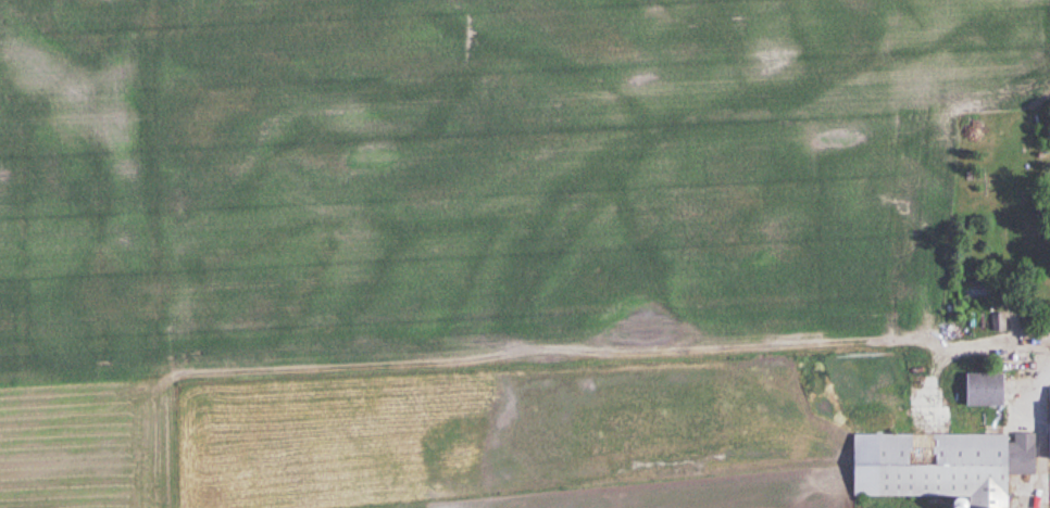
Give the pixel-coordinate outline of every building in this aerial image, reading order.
[(956,301),(987,301),(987,282),(956,282),(956,301)] [(962,407),(1000,407),(1000,375),(962,374),(962,407)] [(968,498),(968,507),(1007,507),(1007,476),(1032,476),(1033,436),(850,435),(850,496),(968,498)]
